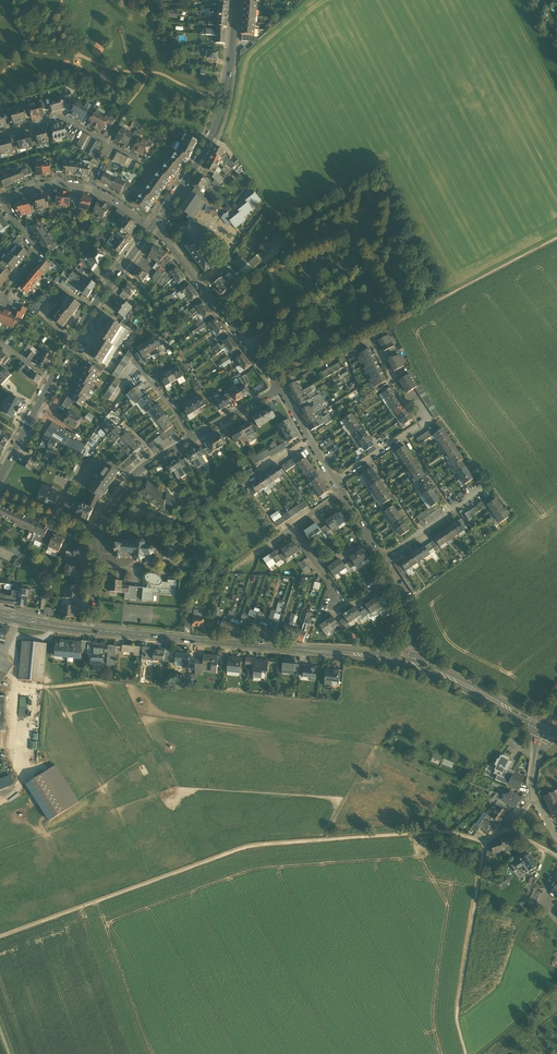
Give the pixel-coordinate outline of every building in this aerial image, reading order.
[(244,1),(244,9),(257,10),(257,4),(254,4),(244,1)] [(219,7),(218,11),(218,14),(228,15),(229,8),(219,7)] [(227,28),(227,20),(218,19),(217,24),(217,27),(227,28)] [(216,31),(216,36),(226,37),(226,29),(217,29),(216,31)] [(225,45),(226,37),(216,36),(217,36),(216,44),(218,44),(224,44),(225,45)] [(208,59),(217,61),(218,53),(209,51),(208,59)] [(50,109),(51,114),(63,111),(63,110),(61,104),(63,104),(63,103),(62,100),(61,95),(49,99),(51,105),(48,106),(49,109),(50,109)] [(79,117),(84,120),(86,115),(90,108),(86,105),(85,105),(84,107),(77,103),(77,104),(76,103),(75,103),(73,106),(73,107),(75,108),(71,115),(78,119),(79,117)] [(31,113),(33,119),(44,116),(43,110),(41,105),(36,107),(30,108),(31,113)] [(23,108),(17,110),(20,122),(26,121),(25,114),(23,108)] [(99,108),(97,112),(97,114),(102,116),(102,115),(103,115),(105,112),(99,108)] [(14,124),(20,122),(17,110),(10,111),(12,118),(14,124)] [(98,129),(102,131),(103,131),(106,125),(109,119),(103,115),(102,115),(102,116),(97,114),(97,112),(96,112),(89,123),(90,124),(93,126),(94,126),(95,127),(95,128),(98,129)] [(106,125),(111,128),(115,119),(110,117),(109,119),(106,125)] [(51,128),(54,137),(59,136),(61,137),(61,138),(67,137),(67,138),(72,141),(76,134),(68,130),(66,131),(65,128),(63,128),(62,127),(61,126),(59,126),(58,125),(53,127),(54,128),(51,128)] [(116,140),(122,143),(128,131),(123,128),(122,128),(120,133),(116,140)] [(37,138),(39,144),(48,142),(48,141),(49,140),(48,137),(47,137),(45,129),(35,132),(37,138)] [(134,135),(128,131),(122,143),(127,146),(131,139),(134,135)] [(29,133),(23,135),(26,148),(33,146),(31,140),(29,133)] [(160,142),(162,138),(155,134),(153,138),(160,142)] [(20,150),(26,148),(23,135),(16,137),(18,143),(20,150)] [(184,142),(183,145),(185,146),(193,151),(195,148),(198,142),(186,135),(182,142),(184,142)] [(10,139),(4,140),(7,153),(14,151),(12,145),(10,139)] [(142,154),(145,155),(151,145),(146,143),(139,139),(134,147),(133,149),(138,151),(142,153),(142,154)] [(177,151),(180,153),(182,148),(184,149),(185,146),(183,145),(181,144),(177,151)] [(193,151),(185,146),(184,149),(182,148),(180,153),(190,158),(192,153),(193,151)] [(217,148),(213,155),(222,159),(232,169),(235,171),(236,172),(239,169),(234,165),(224,155),(225,152),(217,148)] [(185,164),(190,158),(180,153),(177,151),(170,161),(169,161),(162,171),(164,172),(162,174),(159,172),(145,192),(147,193),(145,195),(142,193),(135,203),(147,212),(150,208),(149,207),(153,201),(152,200),(154,198),(156,200),(170,180),(169,179),(171,177),(173,179),(182,166),(184,163),(185,164)] [(155,164),(156,165),(162,157),(157,154),(151,161),(155,164)] [(213,155),(210,161),(218,165),(220,162),(221,163),(221,164),(224,167),(224,168),(229,172),(232,169),(222,159),(213,155)] [(136,181),(141,185),(155,164),(151,161),(150,161),(136,181)] [(66,175),(74,176),(77,163),(64,162),(64,165),(63,165),(63,166),(63,168),(65,169),(66,170),(66,175)] [(219,167),(218,167),(210,162),(209,162),(205,169),(214,174),(215,173),(219,167)] [(74,176),(85,178),(85,176),(88,176),(90,170),(88,170),(89,165),(83,164),(77,163),(74,176)] [(101,174),(104,176),(106,173),(107,170),(109,167),(105,165),(101,174)] [(17,171),(11,174),(15,183),(25,179),(24,177),(22,171),(21,170),(20,167),(16,169),(17,171)] [(115,174),(107,170),(106,173),(116,179),(116,178),(118,174),(116,172),(115,174)] [(4,187),(15,183),(11,174),(10,173),(1,177),(0,177),(3,183),(4,187)] [(101,182),(111,187),(116,179),(106,173),(104,176),(101,182)] [(212,178),(215,180),(219,184),(220,184),(224,179),(219,175),(216,174),(215,173),(214,174),(212,178)] [(200,192),(204,186),(209,180),(201,175),(197,181),(193,187),(200,192)] [(126,183),(125,183),(122,181),(116,178),(116,179),(111,187),(120,193),(124,187),(126,183)] [(189,215),(194,219),(207,200),(203,197),(205,195),(195,188),(192,193),(181,209),(180,210),(189,215)] [(232,224),(235,228),(242,222),(240,220),(250,213),(248,210),(257,203),(256,201),(259,198),(255,193),(254,193),(249,189),(244,195),(245,196),(230,214),(228,212),(225,214),(224,214),(222,217),(225,222),(228,219),(232,224)] [(36,204),(38,211),(45,209),(45,203),(44,199),(45,198),(44,194),(34,196),(35,198),(36,204)] [(80,210),(83,210),(87,212),(89,205),(90,205),(91,200),(87,199),(88,197),(83,196),(82,200),(80,207),(80,210)] [(21,212),(21,216),(23,216),(26,215),(27,215),(27,214),(31,213),(30,206),(28,200),(26,200),(25,199),(19,201),(15,204),(15,206),(16,208),(18,208),(19,212),(21,212)] [(97,217),(101,220),(102,218),(108,210),(109,209),(102,203),(102,204),(100,202),(97,206),(97,208),(95,210),(95,212),(93,214),(94,215),(96,217),(97,217)] [(13,207),(20,217),(23,216),(21,216),(21,212),(19,212),(18,208),(16,208),(15,206),(13,207)] [(114,214),(121,219),(125,214),(118,209),(114,214)] [(102,218),(105,220),(106,219),(110,212),(108,210),(102,218)] [(207,236),(194,219),(189,215),(187,218),(190,222),(200,236),(203,234),(205,237),(207,236)] [(127,234),(130,236),(134,232),(134,231),(137,227),(125,218),(120,224),(123,226),(122,228),(127,232),(126,233),(127,234)] [(205,272),(214,266),(201,249),(209,242),(205,237),(203,234),(200,236),(190,222),(181,229),(191,242),(189,244),(192,247),(188,250),(205,272)] [(29,227),(33,232),(42,227),(39,223),(29,227)] [(33,232),(38,241),(47,235),(42,227),(33,232)] [(259,253),(264,258),(284,238),(280,232),(259,253)] [(53,244),(47,235),(38,241),(44,250),(48,248),(53,244)] [(120,238),(119,240),(117,243),(124,249),(128,243),(121,237),(120,238)] [(19,246),(22,248),(24,246),(21,244),(22,242),(18,238),(13,243),(16,245),(18,247),(19,246)] [(48,248),(51,252),(59,247),(56,242),(53,244),(48,248)] [(124,249),(117,243),(114,246),(113,248),(112,249),(120,254),(124,249)] [(16,245),(10,252),(12,254),(18,247),(16,245)] [(18,247),(12,254),(22,262),(29,254),(22,248),(19,246),(18,247)] [(159,265),(166,256),(167,255),(158,247),(155,248),(148,256),(157,263),(159,265)] [(285,249),(289,258),(294,256),(289,247),(285,249)] [(97,251),(92,258),(90,260),(91,260),(98,265),(100,263),(101,264),(103,260),(103,259),(104,257),(102,255),(104,253),(98,249),(97,251)] [(16,268),(22,262),(12,254),(10,252),(7,256),(4,259),(3,261),(8,265),(13,269),(15,267),(16,268)] [(231,263),(240,271),(248,263),(239,255),(231,263)] [(160,269),(165,273),(165,272),(166,272),(168,268),(166,266),(171,260),(166,256),(159,265),(158,265),(161,267),(160,269)] [(248,263),(253,269),(261,261),(256,256),(248,263)] [(35,269),(42,275),(44,273),(45,274),(48,269),(47,269),(50,266),(45,261),(41,259),(38,262),(40,264),(35,269)] [(50,266),(53,268),(55,265),(47,259),(45,261),(50,266)] [(89,261),(86,265),(88,268),(92,273),(98,265),(91,260),(90,261),(89,261)] [(83,273),(88,268),(86,265),(85,263),(83,265),(79,270),(83,273)] [(157,272),(159,269),(160,269),(161,267),(158,265),(159,265),(157,263),(152,268),(157,272)] [(245,277),(253,269),(248,263),(240,271),(245,277)] [(186,279),(181,273),(176,267),(169,272),(170,272),(174,278),(179,284),(186,279)] [(133,276),(143,283),(149,275),(140,268),(133,276)] [(3,284),(5,281),(5,282),(8,278),(6,276),(7,275),(4,272),(0,269),(0,281),(3,284)] [(33,272),(40,278),(42,275),(35,269),(33,272)] [(236,279),(239,282),(245,277),(240,271),(234,277),(236,279)] [(25,292),(29,295),(33,289),(32,288),(38,282),(39,283),(41,279),(40,278),(33,272),(32,272),(30,274),(29,273),(22,282),(24,283),(20,287),(20,288),(25,292)] [(75,289),(79,292),(84,286),(70,276),(68,275),(64,272),(62,275),(67,279),(66,282),(64,280),(62,284),(64,285),(64,286),(72,292),(73,291),(75,289)] [(162,277),(162,276),(157,272),(153,277),(153,280),(157,283),(162,277)] [(230,272),(225,276),(229,281),(233,277),(230,272)] [(70,276),(84,286),(86,283),(85,283),(85,281),(73,273),(72,274),(70,276)] [(55,283),(56,284),(60,279),(56,275),(52,281),(55,283)] [(226,283),(229,281),(225,276),(214,284),(218,289),(226,283)] [(229,281),(226,283),(230,288),(232,287),(232,286),(237,282),(235,280),(236,279),(234,277),(233,277),(229,281)] [(88,279),(86,283),(84,286),(92,292),(97,285),(88,279)] [(128,295),(131,297),(136,290),(128,283),(122,290),(123,291),(128,295)] [(222,294),(230,288),(226,283),(218,289),(222,294)] [(185,293),(187,295),(194,290),(189,284),(183,289),(183,290),(180,292),(183,295),(185,293)] [(92,292),(84,286),(79,292),(87,298),(92,292)] [(169,295),(172,298),(177,294),(179,292),(177,289),(169,295)] [(199,296),(194,290),(187,295),(192,301),(192,302),(199,296)] [(183,299),(187,295),(185,293),(183,295),(180,292),(179,292),(177,294),(181,300),(183,299)] [(187,295),(183,299),(187,305),(190,303),(192,301),(187,295)] [(44,296),(35,308),(33,310),(38,315),(40,312),(50,300),(44,296)] [(70,298),(66,304),(62,309),(72,316),(73,316),(81,305),(70,298)] [(113,310),(124,318),(124,317),(132,307),(121,299),(113,310)] [(138,306),(129,300),(128,299),(126,301),(136,309),(138,306)] [(186,310),(188,308),(194,304),(192,302),(192,301),(190,303),(187,305),(183,308),(185,310),(186,310)] [(196,307),(200,313),(207,307),(203,301),(196,307)] [(23,315),(25,315),(27,309),(20,306),(17,312),(23,314),(23,315)] [(182,313),(185,310),(183,308),(183,307),(175,313),(178,316),(182,313)] [(197,316),(200,313),(196,307),(190,311),(188,308),(186,310),(189,313),(193,319),(197,316)] [(212,314),(207,307),(200,313),(205,319),(212,314)] [(63,328),(72,316),(62,309),(61,308),(52,320),(52,321),(63,328)] [(5,324),(10,312),(3,309),(0,316),(0,322),(2,323),(5,324)] [(13,314),(10,312),(5,324),(13,328),(15,324),(16,323),(17,323),(19,318),(21,319),(23,315),(23,314),(17,312),(14,311),(13,314)] [(209,324),(214,330),(221,325),(216,319),(209,324)] [(92,358),(106,367),(118,349),(117,349),(129,331),(118,324),(119,324),(117,323),(117,324),(112,320),(100,339),(99,338),(98,338),(97,341),(99,343),(100,344),(92,358)] [(100,339),(112,320),(111,320),(99,338),(100,339)] [(198,328),(201,326),(205,323),(203,320),(201,321),(196,325),(198,328)] [(225,331),(221,325),(214,330),(218,336),(219,336),(225,331)] [(220,353),(223,350),(227,347),(234,342),(229,336),(222,341),(224,344),(221,347),(219,344),(215,347),(220,353)] [(378,341),(381,347),(392,341),(389,336),(383,338),(378,341)] [(156,337),(150,341),(156,350),(162,347),(161,346),(156,337)] [(150,341),(145,344),(150,354),(152,357),(154,360),(158,357),(157,354),(155,351),(156,350),(150,341)] [(394,347),(392,341),(381,347),(384,352),(389,350),(394,347)] [(234,342),(227,347),(230,352),(231,353),(238,348),(234,342)] [(19,346),(28,353),(30,350),(27,347),(21,343),(19,346)] [(100,344),(99,343),(91,357),(92,358),(100,344)] [(140,353),(142,357),(146,354),(147,356),(150,354),(145,344),(137,348),(140,353)] [(162,347),(156,350),(158,353),(158,354),(166,350),(163,345),(161,346),(162,347)] [(30,350),(37,356),(39,352),(32,347),(30,350)] [(359,354),(362,360),(373,355),(370,349),(365,352),(359,354)] [(37,356),(30,350),(28,353),(24,357),(31,362),(36,365),(40,358),(37,356)] [(40,358),(50,363),(53,357),(43,351),(42,354),(40,358)] [(141,363),(145,361),(142,357),(140,353),(139,354),(138,354),(135,355),(139,360),(141,363)] [(235,359),(240,365),(247,360),(242,353),(235,359)] [(375,360),(373,355),(362,360),(365,365),(375,360)] [(388,361),(391,366),(402,361),(399,356),(393,358),(388,361)] [(46,370),(50,363),(40,358),(36,365),(46,370)] [(252,366),(247,360),(240,365),(244,370),(245,371),(252,366)] [(378,365),(375,360),(365,365),(367,371),(378,365)] [(404,367),(402,361),(391,366),(394,372),(404,367)] [(19,371),(30,379),(32,377),(31,376),(31,375),(29,373),(25,370),(28,366),(26,364),(19,371)] [(88,364),(86,367),(84,370),(86,371),(90,374),(91,372),(95,375),(98,370),(93,367),(88,364)] [(98,370),(102,373),(103,370),(95,364),(93,367),(98,370)] [(240,374),(244,370),(240,365),(236,368),(240,374)] [(381,371),(378,365),(367,371),(370,376),(381,371)] [(178,367),(171,371),(177,380),(183,377),(178,367)] [(0,375),(0,384),(1,385),(11,375),(5,369),(0,375)] [(90,374),(86,371),(84,374),(83,376),(93,382),(97,376),(95,375),(91,372),(90,374)] [(171,371),(165,374),(171,384),(176,381),(177,380),(171,371)] [(384,376),(381,371),(370,376),(373,382),(384,376)] [(34,373),(32,377),(30,379),(38,385),(42,378),(34,373)] [(116,378),(114,380),(120,384),(122,381),(118,379),(120,376),(114,373),(112,375),(116,378)] [(165,387),(171,384),(165,374),(160,378),(165,387)] [(399,381),(407,394),(415,388),(418,387),(409,374),(399,381)] [(242,377),(247,386),(250,384),(245,375),(242,377)] [(83,376),(81,379),(79,382),(81,384),(85,386),(86,384),(90,387),(91,384),(93,382),(83,376)] [(183,376),(183,377),(177,380),(176,381),(179,385),(186,381),(183,376)] [(386,382),(384,376),(373,382),(374,384),(376,387),(386,382)] [(236,386),(238,390),(245,386),(242,382),(239,384),(236,386)] [(287,387),(292,397),(301,392),(300,390),(302,389),(301,387),(300,385),(297,386),(296,383),(287,387)] [(85,386),(81,384),(79,386),(78,388),(88,394),(92,388),(90,387),(86,384),(85,386)] [(418,393),(420,396),(425,393),(423,390),(424,389),(422,384),(418,387),(415,388),(418,393)] [(249,394),(245,386),(238,390),(243,398),(249,394)] [(129,393),(133,399),(141,393),(137,387),(129,393)] [(310,387),(301,392),(304,397),(312,392),(310,387)] [(78,388),(74,395),(76,396),(79,398),(81,396),(85,399),(88,394),(78,388)] [(96,391),(93,389),(92,388),(88,394),(91,397),(92,397),(96,391)] [(385,398),(394,393),(391,388),(382,393),(385,398)] [(243,398),(238,390),(232,394),(233,397),(236,402),(243,398)] [(295,402),(304,397),(301,392),(292,397),(295,402)] [(308,401),(315,397),(312,392),(304,397),(295,402),(298,407),(308,401)] [(145,398),(141,393),(133,399),(136,404),(139,402),(145,398)] [(388,403),(397,397),(394,393),(385,398),(388,403)] [(314,406),(310,409),(311,412),(318,408),(323,405),(326,403),(323,398),(319,395),(315,397),(308,401),(309,404),(313,402),(314,404),(313,404),(314,406)] [(22,402),(10,396),(8,399),(4,408),(2,412),(14,418),(17,412),(18,412),(20,409),(19,408),(22,402)] [(79,398),(76,396),(74,398),(73,400),(73,401),(80,406),(82,408),(87,400),(85,399),(81,396),(79,398)] [(148,396),(145,398),(139,402),(143,408),(152,402),(148,396)] [(201,396),(193,400),(199,410),(202,408),(201,407),(205,404),(201,396)] [(63,406),(68,410),(73,401),(73,400),(68,397),(63,406)] [(226,397),(222,399),(217,402),(217,403),(219,406),(221,410),(230,405),(228,401),(226,397)] [(391,407),(400,402),(397,397),(388,403),(391,407)] [(193,400),(188,404),(193,413),(199,410),(193,400)] [(156,407),(152,402),(143,408),(147,413),(149,411),(156,407)] [(391,407),(394,412),(404,406),(403,406),(400,402),(391,407)] [(187,416),(193,413),(188,404),(182,407),(187,416)] [(158,405),(156,407),(149,411),(153,417),(162,410),(158,405)] [(395,412),(398,416),(407,410),(404,406),(394,412),(395,412)] [(300,411),(303,416),(311,412),(310,409),(309,407),(300,411)] [(253,417),(258,427),(259,427),(258,427),(262,425),(272,419),(275,417),(275,418),(276,417),(270,408),(253,417)] [(166,416),(162,410),(153,417),(157,422),(166,416)] [(398,422),(401,421),(410,415),(407,410),(398,416),(395,418),(398,422)] [(64,424),(76,430),(82,419),(69,412),(64,424)] [(303,416),(305,421),(314,416),(317,415),(316,415),(315,413),(315,412),(312,413),(311,412),(303,416)] [(343,420),(346,425),(355,419),(352,414),(343,420)] [(326,416),(322,418),(325,423),(324,423),(326,426),(332,421),(328,415),(326,416)] [(413,420),(410,415),(401,421),(404,425),(405,425),(409,422),(413,420)] [(170,421),(166,416),(157,422),(161,427),(170,421)] [(308,426),(317,421),(314,416),(305,421),(308,426)] [(323,424),(324,423),(325,423),(322,418),(317,421),(308,426),(311,431),(314,429),(316,428),(319,426),(323,424)] [(358,424),(355,419),(346,425),(349,429),(358,424)] [(288,443),(298,438),(289,420),(279,425),(279,426),(279,425),(281,429),(286,439),(287,439),(288,443)] [(170,421),(161,427),(165,433),(167,431),(170,429),(173,427),(174,426),(170,421)] [(105,435),(107,438),(109,436),(117,429),(110,422),(103,428),(107,433),(105,435)] [(63,447),(69,449),(73,441),(75,437),(52,423),(44,438),(50,441),(57,444),(60,445),(63,447)] [(240,428),(246,437),(254,432),(249,423),(240,428)] [(361,428),(358,424),(349,429),(352,434),(362,428),(361,428)] [(236,443),(240,440),(246,437),(240,428),(230,433),(236,443)] [(365,432),(362,428),(352,434),(353,434),(356,438),(365,432)] [(116,443),(118,441),(123,436),(117,429),(109,436),(107,438),(110,440),(112,438),(116,443)] [(434,435),(438,441),(447,436),(443,429),(438,432),(435,434),(434,435)] [(254,433),(254,432),(246,437),(248,441),(251,439),(252,441),(257,438),(257,437),(254,433)] [(365,432),(356,438),(359,442),(368,437),(365,432)] [(120,447),(123,450),(132,441),(126,434),(123,436),(118,441),(122,445),(120,447)] [(212,451),(213,452),(216,450),(217,450),(223,447),(223,446),(226,444),(223,439),(222,437),(222,436),(221,435),(220,436),(219,437),(218,438),(217,436),(216,436),(213,437),(213,438),(214,438),(214,439),(210,442),(209,442),(208,442),(208,443),(208,444),(209,445),(210,447),(212,451)] [(8,442),(0,436),(0,446),(4,449),(8,442)] [(451,442),(447,436),(438,441),(442,447),(451,442)] [(248,441),(246,437),(240,440),(243,446),(249,443),(248,441)] [(368,437),(359,442),(362,447),(371,441),(368,437)] [(46,457),(51,458),(57,444),(50,441),(44,438),(42,440),(45,442),(44,444),(48,445),(49,445),(50,446),(46,457)] [(73,441),(69,449),(81,455),(84,447),(73,441)] [(139,448),(132,441),(123,450),(125,453),(127,451),(131,455),(139,448)] [(371,441),(362,447),(365,452),(367,451),(374,446),(371,441)] [(455,448),(451,442),(442,447),(446,453),(455,448)] [(60,445),(57,444),(51,458),(58,461),(62,450),(61,450),(59,449),(60,445)] [(274,449),(269,452),(271,456),(272,457),(286,449),(283,444),(278,447),(274,449)] [(367,451),(369,455),(376,450),(374,446),(367,451)] [(397,452),(401,458),(409,452),(405,446),(401,449),(397,452)] [(194,451),(198,459),(201,457),(205,464),(208,462),(206,458),(205,457),(206,457),(205,455),(203,451),(200,447),(196,449),(194,451)] [(210,447),(205,449),(209,455),(213,453),(213,452),(212,451),(210,447)] [(459,454),(455,448),(446,453),(448,456),(450,459),(459,454)] [(260,462),(271,456),(269,452),(268,450),(262,453),(256,456),(260,462)] [(191,463),(193,461),(198,459),(194,451),(191,452),(187,455),(188,457),(191,462),(191,463)] [(413,458),(409,452),(401,458),(405,464),(413,458)] [(463,460),(459,454),(450,459),(454,465),(461,461),(463,460)] [(255,465),(260,462),(256,456),(251,459),(255,465)] [(298,464),(304,472),(311,467),(305,458),(305,459),(302,461),(298,463),(298,464)] [(417,464),(413,458),(405,464),(409,470),(417,464)] [(21,466),(31,471),(35,464),(29,461),(25,459),(21,466)] [(173,463),(177,471),(180,469),(184,467),(181,461),(179,459),(173,463)] [(202,466),(198,459),(193,461),(198,469),(202,466)] [(465,467),(461,461),(454,465),(453,466),(457,473),(465,467)] [(124,471),(128,467),(124,462),(118,467),(124,471)] [(171,474),(174,472),(177,471),(173,463),(166,467),(171,474)] [(421,470),(417,464),(409,470),(413,476),(421,470)] [(81,467),(76,465),(72,473),(77,475),(81,467)] [(279,466),(274,470),(279,478),(285,474),(279,466)] [(361,471),(363,474),(371,469),(369,466),(361,471)] [(89,491),(94,494),(99,498),(100,499),(118,475),(111,470),(107,467),(94,485),(93,484),(91,487),(92,488),(89,491)] [(315,472),(311,467),(304,472),(307,478),(315,472)] [(469,473),(465,467),(457,473),(461,479),(469,473)] [(363,474),(367,481),(375,475),(371,469),(363,474)] [(274,470),(268,474),(274,481),(279,478),(274,470)] [(413,476),(414,478),(417,482),(425,476),(421,470),(413,476)] [(319,478),(315,472),(307,478),(311,483),(319,478)] [(473,479),(469,473),(461,479),(465,485),(473,479)] [(276,485),(274,481),(268,474),(263,477),(269,487),(271,489),(271,488),(276,485)] [(379,481),(375,475),(367,481),(371,487),(379,481)] [(429,483),(425,476),(417,482),(421,488),(419,489),(427,484),(429,483)] [(263,477),(258,481),(263,489),(265,492),(266,492),(270,489),(271,489),(269,487),(263,477)] [(322,483),(319,478),(311,483),(315,488),(322,483)] [(257,493),(263,489),(258,481),(251,486),(256,492),(256,493),(257,493)] [(383,487),(379,481),(371,487),(375,493),(383,487)] [(165,509),(171,514),(179,503),(167,493),(165,496),(161,492),(147,482),(139,493),(158,507),(159,505),(165,509)] [(328,491),(322,483),(315,488),(321,497),(325,493),(328,491)] [(226,490),(223,484),(218,487),(221,492),(226,490)] [(431,490),(427,484),(419,489),(423,495),(431,490)] [(47,488),(43,486),(37,498),(44,502),(47,504),(47,503),(54,506),(60,494),(56,492),(47,488)] [(387,493),(383,487),(375,493),(379,499),(387,493)] [(435,496),(431,490),(423,495),(427,501),(435,496)] [(391,499),(387,493),(379,499),(383,505),(391,499)] [(94,494),(88,507),(93,510),(98,500),(99,498),(94,494)] [(439,502),(435,496),(427,501),(431,508),(432,507),(434,505),(437,504),(439,502)] [(88,521),(93,510),(88,507),(82,504),(69,498),(66,504),(63,510),(68,512),(67,514),(71,516),(72,514),(88,522),(88,521)] [(487,505),(492,511),(500,506),(496,500),(494,501),(491,503),(489,504),(487,505)] [(304,502),(298,505),(302,511),(307,507),(304,502)] [(298,505),(293,509),(296,514),(302,511),(298,505)] [(1,515),(16,522),(15,524),(19,515),(0,506),(0,516),(1,515)] [(388,514),(390,517),(397,512),(393,506),(385,512),(386,515),(388,514)] [(504,512),(500,506),(492,511),(496,518),(504,512)] [(293,509),(287,513),(291,518),(296,514),(293,509)] [(401,518),(397,512),(390,517),(389,518),(390,521),(392,520),(394,523),(401,518)] [(508,518),(504,512),(496,518),(500,524),(508,518)] [(282,516),(286,522),(291,518),(287,513),(282,516)] [(338,514),(332,518),(338,526),(343,523),(344,522),(341,519),(338,514)] [(26,539),(31,541),(39,524),(19,515),(15,524),(17,525),(20,526),(21,526),(25,528),(25,529),(30,531),(26,539)] [(282,516),(277,520),(280,525),(286,522),(282,516)] [(332,530),(338,526),(332,518),(326,522),(328,525),(331,530),(332,530)] [(405,524),(401,518),(394,523),(393,524),(394,527),(396,526),(398,529),(405,524)] [(463,529),(467,527),(461,519),(458,521),(458,522),(463,529)] [(458,522),(452,526),(458,535),(464,531),(463,529),(458,522)] [(35,543),(35,541),(38,535),(44,538),(47,532),(49,529),(49,528),(45,527),(44,527),(39,524),(31,541),(35,543)] [(304,532),(308,538),(316,533),(317,535),(321,532),(320,530),(316,524),(304,532)] [(409,531),(405,524),(398,529),(397,530),(398,533),(400,532),(402,536),(409,531)] [(452,526),(446,530),(452,539),(458,535),(452,526)] [(446,530),(440,534),(446,543),(452,539),(446,530)] [(46,545),(48,540),(51,534),(47,532),(44,538),(42,544),(46,545)] [(440,547),(446,543),(440,534),(434,538),(435,540),(439,545),(440,547)] [(42,544),(44,538),(38,535),(35,541),(41,543),(42,544)] [(54,550),(59,552),(64,542),(60,540),(61,539),(54,535),(51,541),(49,547),(54,550)] [(156,565),(157,565),(156,564),(157,557),(157,556),(156,556),(154,556),(154,554),(154,555),(155,554),(154,553),(154,551),(155,550),(154,550),(152,548),(152,547),(152,546),(151,547),(148,547),(148,546),(148,547),(147,547),(146,546),(147,545),(147,544),(146,544),(146,543),(145,543),(143,541),(143,540),(142,541),(139,540),(139,539),(138,540),(139,541),(137,543),(136,542),(135,542),(132,542),(132,541),(131,541),(131,542),(127,542),(127,541),(127,542),(122,541),(121,540),(121,539),(120,540),(119,540),(119,539),(118,539),(118,540),(117,541),(116,541),(117,541),(117,545),(116,545),(116,544),(115,546),(114,546),(114,547),(114,551),(113,551),(115,552),(115,553),(116,553),(116,556),(115,557),(116,557),(117,558),(116,559),(117,559),(117,558),(119,558),(119,559),(119,558),(120,557),(125,558),(125,559),(126,559),(126,558),(130,558),(130,559),(131,559),(131,558),(134,558),(134,559),(135,558),(137,561),(136,562),(137,562),(138,561),(140,561),(141,562),(142,562),(141,562),(145,562),(145,563),(144,564),(145,564),(156,565)] [(18,556),(20,551),(0,541),(0,548),(18,556)] [(294,542),(288,546),(293,554),(294,555),(300,551),(294,542)] [(288,558),(293,554),(288,546),(282,550),(284,552),(287,558),(288,558)] [(424,546),(418,550),(412,554),(406,558),(400,562),(401,565),(403,567),(405,570),(405,571),(408,569),(407,568),(411,566),(412,567),(414,565),(413,564),(417,562),(418,563),(420,561),(419,560),(423,558),(424,559),(426,557),(425,556),(429,554),(428,552),(425,547),(424,546)] [(64,561),(76,562),(76,557),(84,558),(85,549),(75,548),(72,548),(71,548),(72,548),(71,552),(66,552),(66,556),(65,556),(64,561)] [(362,550),(356,554),(362,562),(368,558),(362,550)] [(275,552),(269,556),(275,564),(281,560),(278,556),(275,552)] [(13,565),(19,568),(25,556),(20,554),(17,560),(16,559),(13,565)] [(360,564),(362,562),(356,554),(350,558),(352,560),(356,565),(356,566),(360,564)] [(269,568),(275,564),(269,556),(263,560),(269,568)] [(340,560),(334,564),(340,572),(340,573),(346,569),(344,566),(340,560)] [(352,560),(349,562),(347,564),(344,566),(347,571),(350,569),(352,568),(353,567),(356,565),(352,560)] [(334,576),(340,572),(334,564),(328,568),(334,576)] [(75,577),(81,578),(81,570),(76,570),(76,566),(77,566),(76,566),(75,566),(66,565),(65,575),(72,576),(72,577),(75,577)] [(142,601),(154,602),(154,594),(175,596),(176,581),(168,580),(168,583),(163,583),(162,581),(162,580),(161,579),(160,577),(158,576),(156,575),(154,574),(152,574),(150,574),(148,574),(146,575),(145,577),(145,579),(146,580),(147,582),(148,583),(149,584),(147,588),(143,588),(142,601)] [(124,599),(136,600),(137,587),(122,586),(122,582),(111,581),(110,592),(125,594),(124,599)] [(71,598),(79,599),(80,586),(67,584),(66,593),(67,593),(67,598),(71,598)] [(16,606),(27,608),(29,595),(31,595),(31,593),(31,590),(26,589),(25,589),(25,590),(18,589),(17,592),(16,606)] [(16,606),(17,592),(13,592),(12,598),(5,597),(5,595),(0,594),(0,604),(16,606)] [(378,599),(383,606),(388,602),(386,599),(387,598),(385,594),(378,599)] [(371,601),(377,610),(383,606),(378,599),(377,597),(371,601)] [(64,617),(77,618),(78,607),(70,606),(70,602),(62,601),(61,609),(64,610),(64,617)] [(371,614),(374,617),(378,614),(378,613),(376,610),(377,610),(371,601),(365,605),(367,608),(371,613),(371,614)] [(355,607),(349,611),(355,620),(361,616),(359,613),(355,607)] [(349,624),(355,620),(349,611),(343,615),(345,618),(348,623),(349,624)] [(251,631),(256,633),(261,622),(262,617),(263,615),(259,613),(258,613),(256,618),(251,631)] [(243,615),(240,622),(239,626),(235,635),(240,637),(244,628),(244,626),(244,625),(247,617),(243,615)] [(268,627),(265,626),(261,635),(266,637),(271,625),(273,619),(274,617),(270,616),(267,624),(268,626),(268,627)] [(219,628),(225,631),(228,622),(229,619),(227,618),(224,617),(219,628)] [(307,625),(314,627),(316,620),(310,618),(306,617),(304,623),(304,624),(307,625)] [(333,617),(327,621),(332,630),(338,626),(337,623),(333,617)] [(203,628),(204,619),(194,618),(193,621),(193,627),(203,628)] [(278,620),(273,619),(271,625),(266,637),(266,638),(272,640),(275,630),(278,620)] [(185,627),(192,628),(193,627),(193,621),(185,620),(185,627)] [(347,629),(357,623),(355,620),(349,624),(348,623),(346,625),(344,626),(347,629)] [(325,634),(332,630),(327,621),(319,626),(325,634)] [(230,622),(228,622),(225,631),(230,633),(234,624),(230,622)] [(263,623),(261,622),(256,633),(261,635),(265,626),(262,625),(263,623)] [(282,634),(288,636),(292,625),(293,623),(291,622),(289,625),(290,625),(290,626),(286,625),(283,634),(282,634)] [(288,636),(293,638),(296,629),(294,628),(296,624),(293,623),(292,625),(288,636)] [(293,638),(298,640),(301,631),(304,624),(302,623),(300,626),(299,630),(296,629),(293,638)] [(235,635),(239,626),(234,624),(230,633),(235,635)] [(307,625),(304,624),(301,631),(298,640),(303,642),(307,633),(305,633),(307,625)] [(335,634),(341,630),(340,628),(338,626),(332,630),(335,633),(335,634)] [(5,641),(8,631),(0,629),(0,639),(5,641)] [(332,630),(325,634),(327,638),(335,633),(332,630)] [(54,656),(67,657),(69,642),(65,641),(62,639),(61,641),(56,640),(55,646),(54,656)] [(19,680),(43,682),(47,644),(22,642),(19,680)] [(69,642),(67,657),(74,658),(74,656),(80,657),(81,648),(82,643),(81,643),(69,642)] [(98,664),(98,665),(99,662),(103,662),(104,662),(104,658),(104,657),(104,653),(105,650),(105,645),(100,644),(100,646),(93,645),(92,654),(91,664),(98,664)] [(106,667),(115,668),(116,661),(114,661),(115,654),(115,646),(116,646),(108,645),(108,650),(108,653),(107,663),(106,666),(106,667)] [(134,656),(139,656),(139,647),(140,647),(122,645),(122,647),(122,651),(123,652),(134,653),(134,656)] [(146,660),(153,661),(154,658),(157,659),(157,660),(163,661),(164,661),(165,649),(147,647),(146,660)] [(175,653),(175,657),(175,662),(184,663),(183,668),(189,669),(190,660),(190,655),(190,656),(184,655),(185,654),(175,653)] [(0,684),(14,666),(0,655),(0,683),(0,684)] [(211,672),(217,672),(218,659),(212,658),(213,656),(204,655),(203,662),(202,667),(203,667),(211,668),(211,672)] [(239,674),(240,674),(241,659),(228,658),(227,667),(227,673),(228,670),(240,671),(239,674)] [(282,674),(289,675),(289,670),(294,671),(295,665),(295,660),(283,659),(282,674)] [(254,677),(261,677),(262,673),(265,674),(266,675),(266,674),(268,662),(255,661),(255,666),(255,669),(254,669),(254,677)] [(155,679),(155,667),(145,667),(145,679),(155,679)] [(311,681),(315,682),(315,679),(316,668),(308,667),(307,672),(304,671),(303,677),(303,678),(303,677),(311,677),(311,679),(311,681)] [(324,686),(331,687),(332,683),(337,683),(338,677),(339,670),(326,669),(324,686)] [(511,738),(509,740),(517,746),(519,744),(511,738)] [(515,749),(517,746),(509,740),(507,743),(515,749)] [(442,757),(434,754),(432,759),(440,762),(442,757)] [(495,770),(502,773),(504,769),(507,770),(508,769),(511,761),(508,760),(508,759),(502,756),(502,757),(501,757),(499,761),(498,760),(495,765),(497,766),(495,770)] [(79,802),(56,766),(44,773),(68,810),(79,802)] [(507,770),(504,769),(502,773),(495,770),(494,773),(497,775),(495,780),(501,782),(507,770)] [(514,772),(508,769),(507,770),(501,782),(507,785),(514,772)] [(26,785),(50,821),(68,810),(44,773),(26,785)] [(509,783),(519,787),(523,778),(514,773),(509,783)] [(14,785),(10,776),(0,780),(0,790),(14,785)] [(507,797),(511,800),(516,795),(509,789),(507,792),(506,793),(508,795),(507,797)] [(553,817),(556,815),(556,799),(554,791),(544,796),(553,817)] [(521,798),(516,795),(511,800),(516,804),(517,801),(519,803),(522,799),(521,798)] [(506,796),(503,800),(503,801),(514,809),(517,805),(516,804),(511,800),(507,797),(506,796)] [(502,810),(505,806),(499,802),(497,801),(495,804),(498,806),(502,810)] [(494,811),(490,816),(497,822),(499,823),(507,813),(502,810),(498,806),(494,811)] [(478,826),(487,814),(484,812),(475,824),(478,826)] [(488,834),(497,822),(490,816),(487,814),(478,826),(480,828),(488,834)] [(471,828),(477,832),(480,828),(478,826),(475,824),(474,824),(471,828)] [(500,841),(502,848),(504,847),(510,845),(511,845),(510,842),(509,837),(500,840),(500,841)] [(494,854),(503,851),(502,848),(500,841),(491,844),(493,850),(493,854),(494,854)] [(494,854),(493,854),(493,850),(490,851),(487,851),(485,861),(490,862),(491,855),(494,854)] [(515,871),(520,868),(523,866),(527,872),(526,873),(535,868),(535,867),(529,858),(531,857),(529,854),(521,860),(520,859),(520,860),(512,866),(512,865),(511,865),(515,871)] [(530,901),(536,903),(539,894),(533,892),(530,901)]
